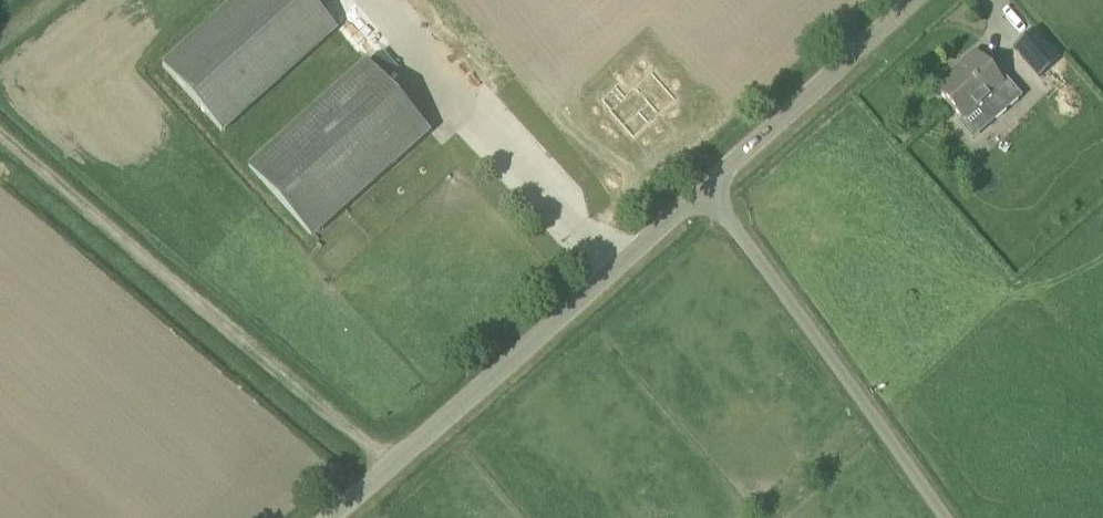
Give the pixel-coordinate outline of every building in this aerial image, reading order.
[(165,64),(226,134),(341,30),(313,0),(236,0),(165,64)] [(1034,29),(1013,47),(1039,77),(1060,60),(1034,29)] [(937,91),(962,120),(1002,85),(975,53),(960,65),(963,69),(937,91)] [(368,63),(253,166),(315,236),(431,132),(368,63)] [(610,111),(634,138),(676,100),(653,73),(626,97),(617,87),(602,100),(611,110),(610,111)]
